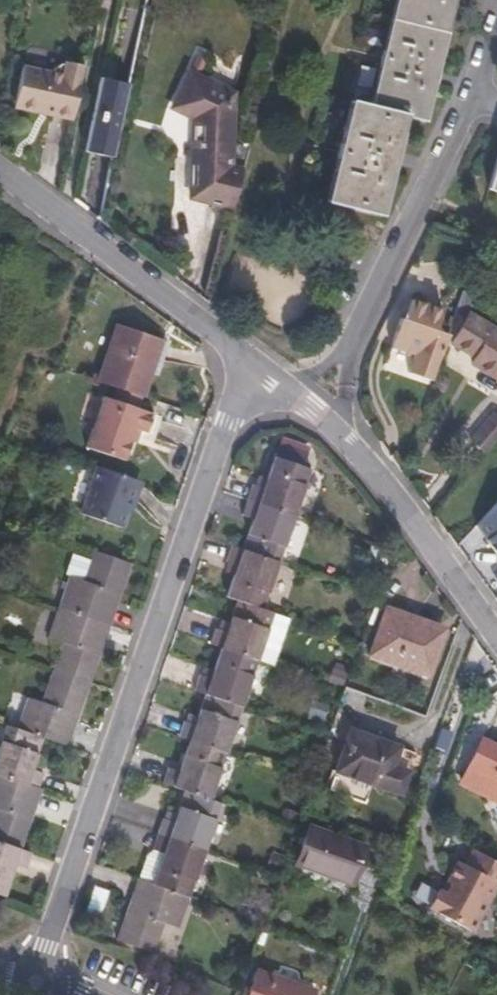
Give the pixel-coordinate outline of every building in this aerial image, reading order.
[(446,0),(384,0),(378,25),(437,39),(446,0)] [(413,126),(437,39),(378,25),(356,113),(397,122),(413,126)] [(67,119),(78,70),(60,66),(59,68),(56,67),(48,71),(47,75),(18,68),(11,101),(14,101),(16,107),(67,119)] [(187,201),(231,213),(240,176),(228,172),(233,100),(184,83),(173,114),(194,123),(187,201)] [(125,97),(94,90),(77,164),(109,171),(125,97)] [(371,223),(397,122),(356,113),(336,107),(312,209),(371,223)] [(477,196),(496,202),(496,138),(477,196)] [(454,291),(446,316),(456,319),(463,297),(454,291)] [(395,350),(407,300),(404,299),(398,319),(393,317),(385,346),(395,350)] [(436,308),(407,300),(395,350),(407,354),(403,371),(427,380),(441,333),(430,328),(436,308)] [(488,374),(496,360),(496,328),(465,309),(447,341),(469,355),(466,361),(488,374)] [(118,331),(98,387),(144,402),(152,377),(147,375),(157,344),(118,331)] [(166,348),(157,344),(147,375),(152,377),(156,378),(166,348)] [(488,374),(496,380),(496,360),(488,374)] [(163,423),(103,402),(87,450),(126,464),(134,441),(155,448),(163,423)] [(483,453),(496,436),(496,416),(490,408),(465,436),(483,453)] [(253,491),(248,506),(295,523),(311,476),(303,473),(298,471),(303,457),(282,450),(277,465),(275,464),(265,495),(253,491)] [(307,459),(303,457),(298,471),(303,473),(307,459)] [(123,535),(139,486),(99,473),(82,521),(123,535)] [(465,530),(489,564),(493,562),(496,568),(496,496),(465,530)] [(254,527),(244,556),(280,567),(295,523),(248,506),(243,523),(254,527)] [(228,604),(236,607),(264,616),(280,567),(244,556),(233,552),(228,569),(238,573),(228,604)] [(89,583),(96,562),(72,553),(65,574),(89,583)] [(75,583),(63,617),(112,633),(133,570),(97,558),(96,562),(89,583),(87,587),(75,583)] [(212,650),(220,653),(258,665),(274,619),(264,616),(236,607),(226,637),(217,634),(212,650)] [(437,630),(386,610),(370,654),(426,676),(434,653),(429,652),(437,630)] [(64,655),(54,682),(90,694),(112,633),(63,617),(51,651),(64,655)] [(274,619),(258,665),(271,670),(287,624),(274,619)] [(195,698),(205,701),(242,713),(258,665),(220,653),(211,684),(201,680),(195,698)] [(343,686),(348,672),(332,666),(326,680),(343,686)] [(45,745),(70,754),(90,694),(54,682),(45,710),(30,704),(19,736),(45,745)] [(320,724),(328,705),(312,699),(307,714),(308,715),(306,719),(320,724)] [(180,742),(190,746),(227,758),(242,713),(205,701),(196,730),(185,727),(180,742)] [(396,747),(347,729),(333,769),(397,793),(405,772),(390,765),(396,747)] [(44,778),(34,775),(45,745),(19,736),(7,732),(1,748),(0,751),(0,783),(38,796),(44,778)] [(496,800),(496,748),(480,741),(461,781),(496,800)] [(164,789),(184,796),(211,805),(227,758),(190,746),(180,776),(170,773),(164,789)] [(310,778),(316,763),(303,759),(298,774),(310,778)] [(42,797),(38,796),(0,783),(0,847),(23,855),(42,797)] [(175,827),(163,823),(157,840),(206,855),(222,809),(211,805),(184,796),(175,827)] [(293,826),(298,812),(283,807),(278,820),(293,826)] [(361,854),(305,834),(292,869),(348,890),(361,854)] [(147,861),(139,885),(190,902),(206,855),(157,840),(152,854),(164,859),(161,866),(147,861)] [(6,904),(17,871),(28,875),(34,859),(23,855),(0,847),(0,902),(6,904)] [(470,848),(462,864),(457,862),(443,889),(439,887),(430,904),(473,927),(496,883),(496,863),(470,848)] [(278,870),(283,855),(272,851),(266,866),(278,870)] [(190,902),(139,885),(119,944),(154,957),(164,927),(180,932),(190,902)] [(262,914),(269,893),(260,890),(253,911),(262,914)] [(108,903),(96,899),(89,919),(101,923),(108,903)] [(255,968),(245,994),(307,994),(310,988),(255,968)]
